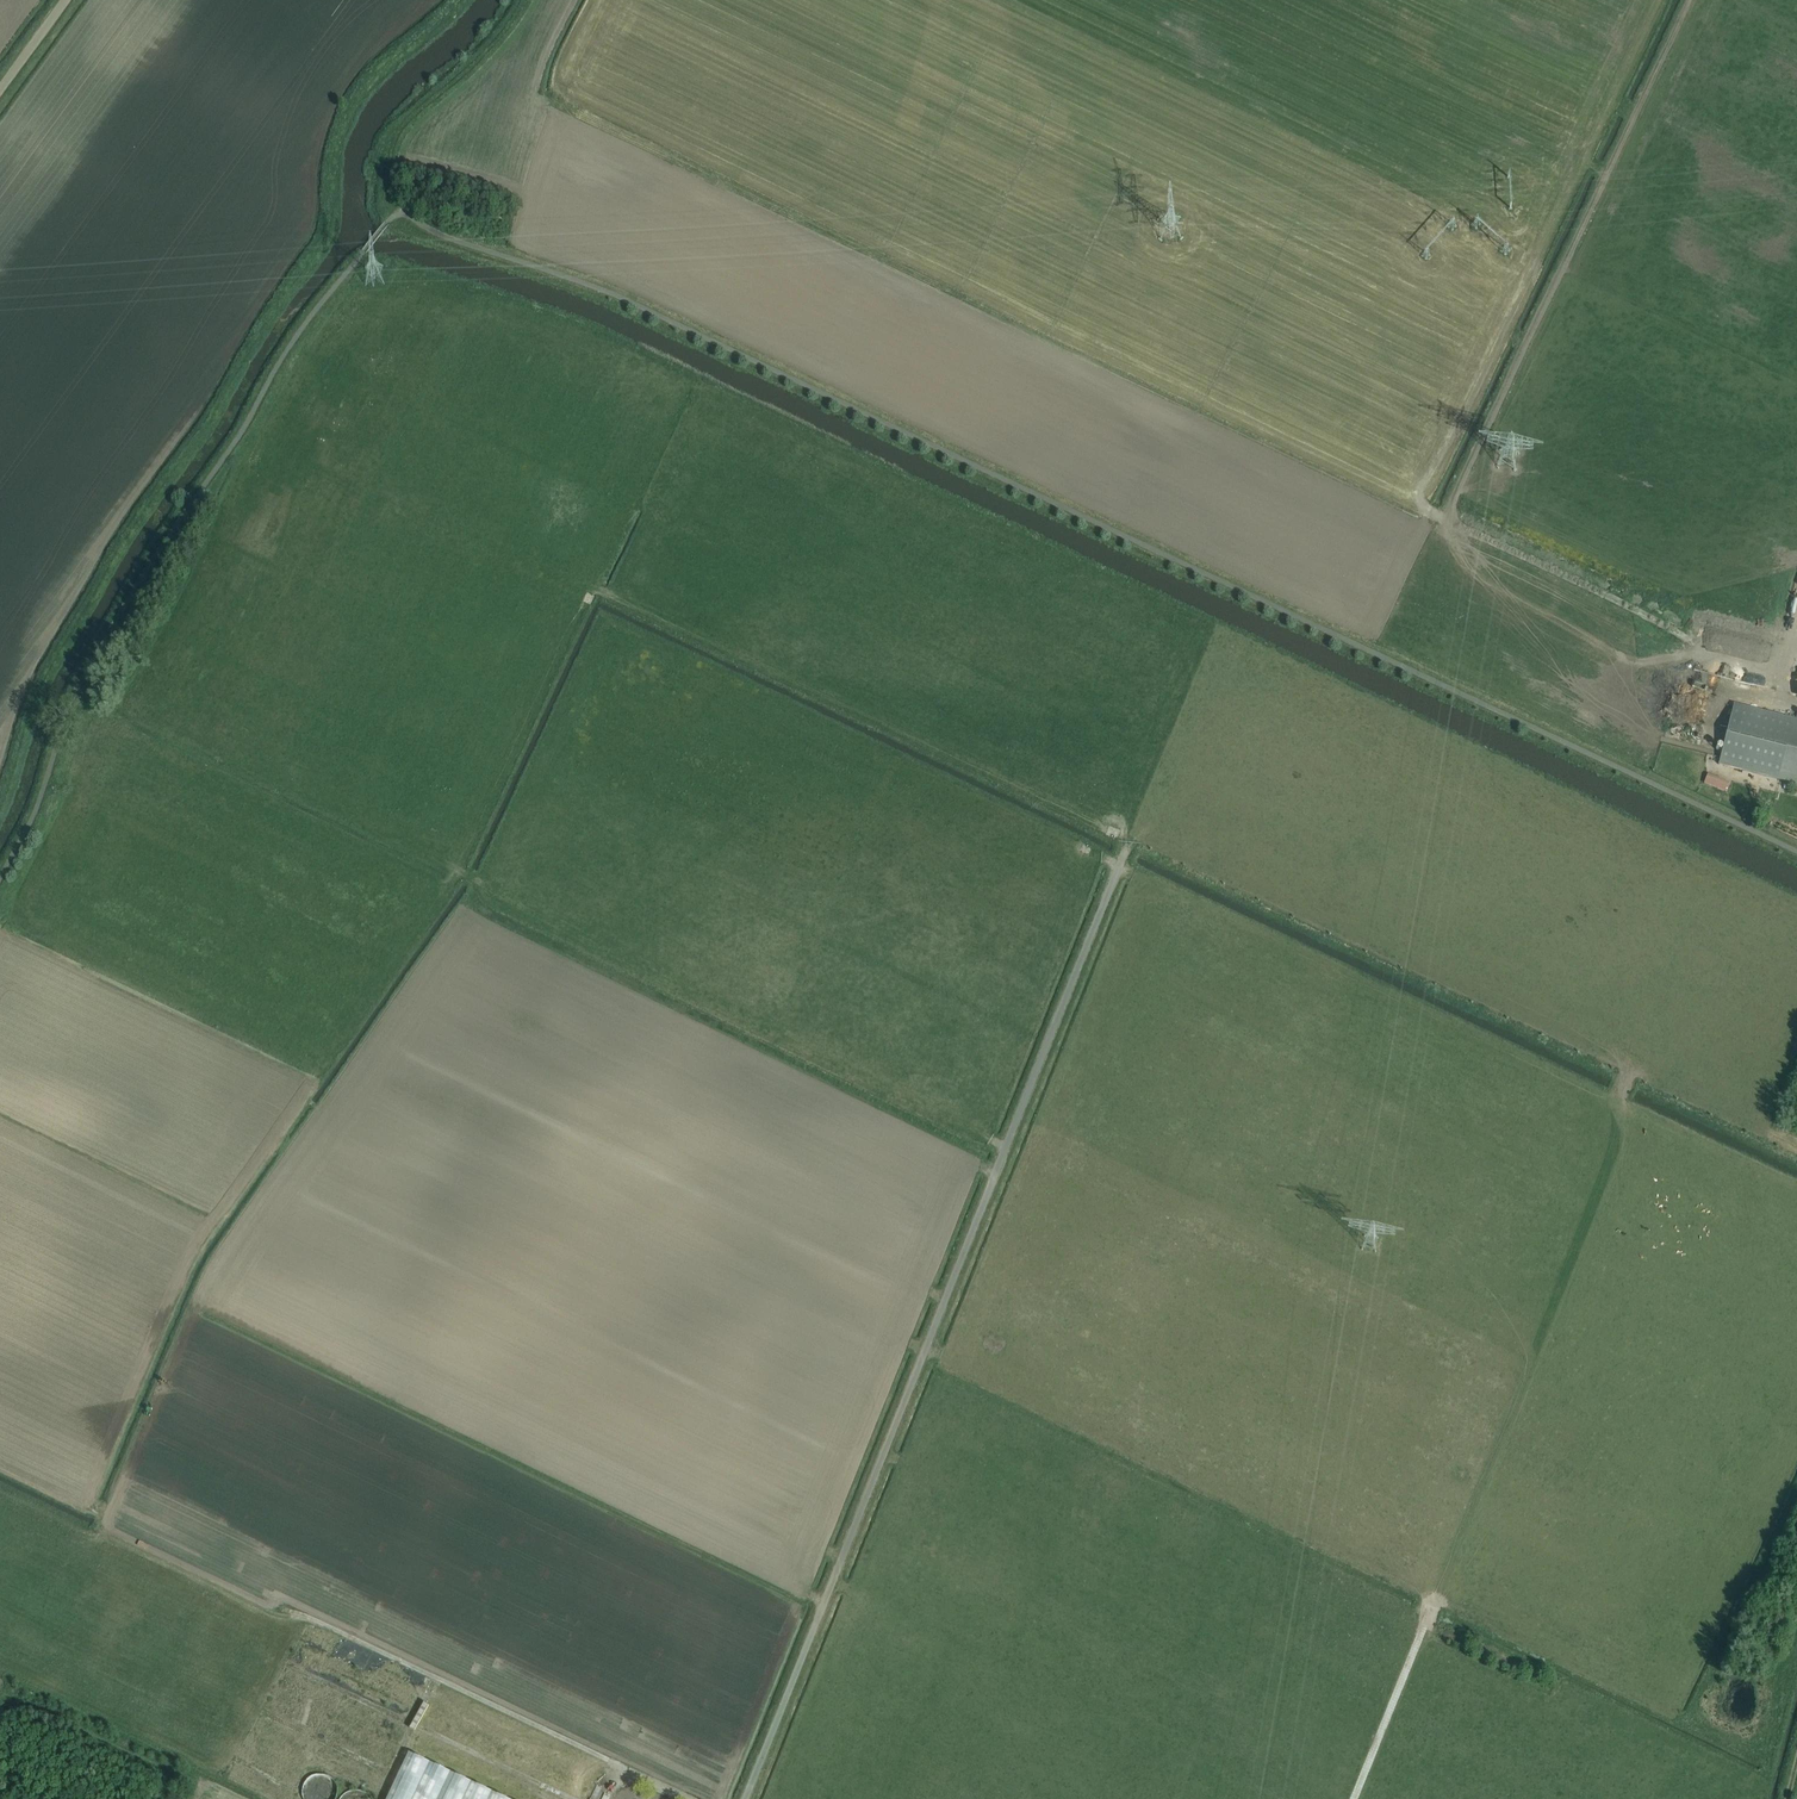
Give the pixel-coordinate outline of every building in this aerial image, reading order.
[(1796,783),(1796,719),(1733,703),(1723,744),(1717,743),(1716,750),(1721,751),(1718,764),(1796,783)] [(409,1752),(387,1798),(510,1798),(409,1752)]
